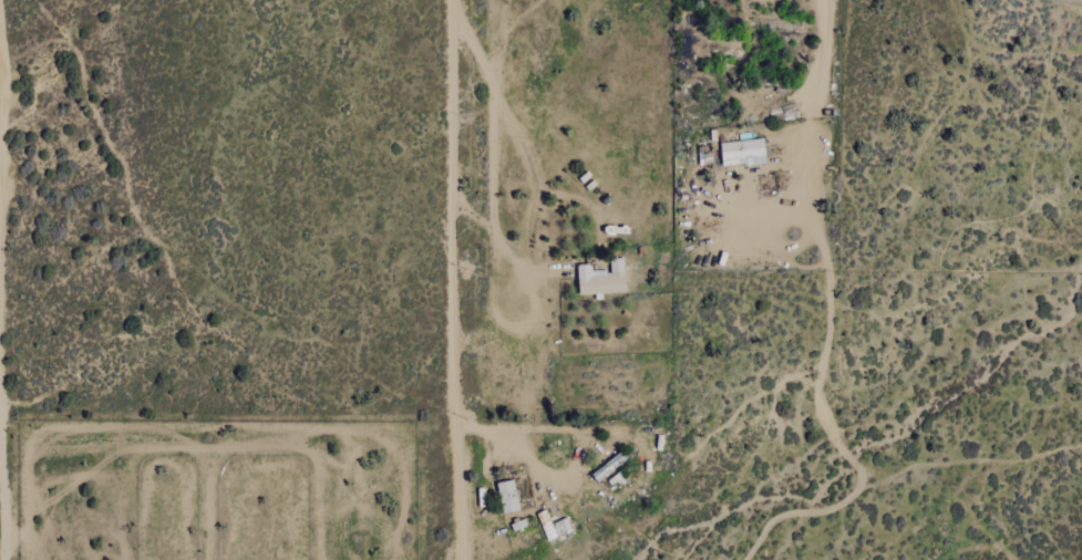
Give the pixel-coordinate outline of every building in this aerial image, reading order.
[(720,144),(723,168),(766,162),(763,138),(720,144)] [(579,295),(626,292),(624,259),(610,260),(611,271),(592,272),(591,265),(577,266),(579,295)] [(520,511),(513,480),(497,484),(503,515),(520,511)] [(567,519),(547,525),(543,513),(538,514),(547,540),(572,532),(567,519)]
